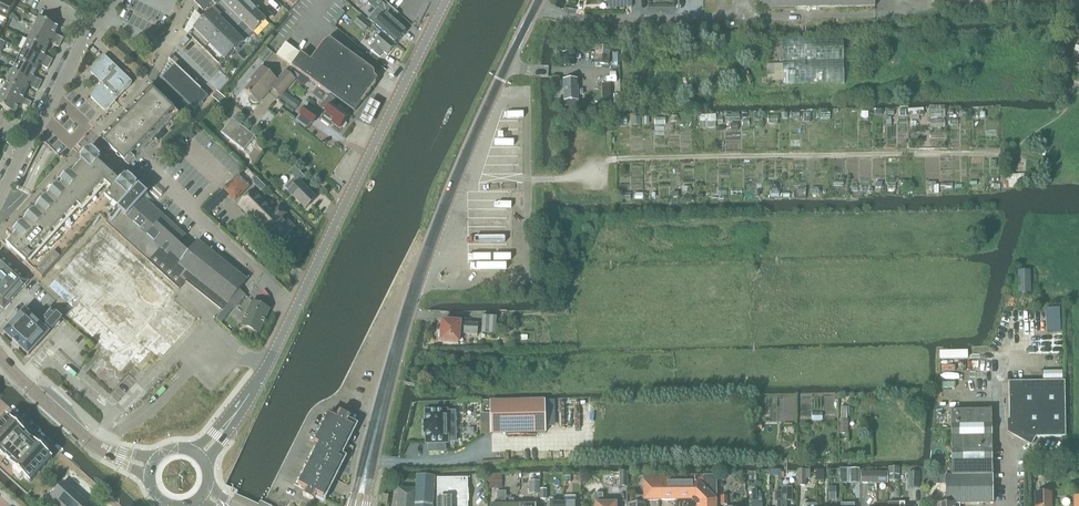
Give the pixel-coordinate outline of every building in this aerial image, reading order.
[(7,20),(17,0),(3,0),(0,6),(0,17),(7,20)] [(246,0),(196,0),(195,3),(204,11),(213,2),(245,34),(250,29),(253,33),(266,20),(246,0)] [(369,9),(368,11),(374,15),(384,24),(379,30),(396,43),(404,34),(402,32),(404,29),(389,17),(394,12),(395,10),(388,4),(386,6),(380,0),(359,0),(369,9)] [(195,29),(189,34),(190,35),(221,66),(244,42),(240,38),(242,37),(218,13),(214,9),(213,11),(205,18),(195,29)] [(359,17),(354,22),(365,31),(369,26),(359,17)] [(32,28),(61,43),(64,38),(55,34),(58,28),(40,18),(35,28),(33,26),(32,28)] [(11,32),(16,22),(10,20),(6,30),(11,32)] [(59,48),(61,43),(32,28),(31,30),(33,31),(29,40),(48,50),(51,43),(59,48)] [(387,55),(396,44),(382,33),(370,48),(380,56),(384,52),(387,55)] [(21,50),(51,64),(53,60),(45,56),(48,50),(29,40),(24,38),(19,48),(21,50)] [(331,95),(354,112),(356,113),(378,79),(375,77),(374,71),(330,39),(324,44),(311,61),(286,43),(277,55),(331,95)] [(581,48),(562,48),(563,67),(574,66),(574,60),(581,60),(581,59),(588,59),(588,53),(581,54),(581,48)] [(1074,49),(1069,76),(1078,78),(1078,50),(1074,49)] [(49,69),(51,64),(21,50),(20,52),(22,53),(18,62),(37,71),(40,65),(49,69)] [(106,110),(131,83),(105,58),(92,71),(105,84),(92,96),(106,110)] [(196,110),(198,108),(209,97),(201,90),(201,89),(169,59),(175,65),(162,78),(196,110)] [(10,71),(40,86),(42,81),(34,77),(37,71),(18,62),(14,70),(11,69),(10,71)] [(258,76),(246,91),(251,95),(250,96),(250,97),(250,98),(250,99),(251,100),(251,101),(252,102),(253,102),(254,103),(255,103),(256,103),(257,103),(258,103),(259,102),(260,102),(261,101),(272,88),(280,96),(295,79),(286,71),(278,81),(262,67),(256,74),(258,76)] [(292,68),(289,72),(298,79),(301,75),(292,68)] [(38,90),(40,86),(10,71),(9,73),(12,74),(7,83),(27,92),(30,86),(38,90)] [(576,108),(576,101),(579,101),(578,80),(564,80),(564,101),(569,101),(569,108),(576,108)] [(30,107),(32,103),(24,98),(27,92),(7,83),(3,92),(1,91),(0,92),(0,93),(30,107)] [(611,83),(602,83),(603,104),(611,104),(611,83)] [(129,165),(179,113),(154,88),(103,141),(129,165)] [(30,107),(0,93),(0,95),(1,96),(0,98),(0,106),(16,114),(19,108),(27,112),(30,107)] [(351,116),(354,112),(331,95),(323,106),(323,108),(328,111),(321,120),(331,127),(333,123),(342,129),(351,116)] [(370,100),(360,120),(371,125),(380,105),(370,100)] [(313,123),(318,116),(306,107),(301,114),(313,123)] [(245,151),(256,137),(233,119),(222,133),(245,151)] [(688,119),(651,119),(651,130),(660,130),(660,134),(680,133),(680,130),(689,130),(688,119)] [(781,122),(743,123),(744,134),(752,134),(752,137),(772,137),(772,133),(781,133),(781,122)] [(732,130),(722,130),(722,168),(733,167),(733,159),(736,159),(736,139),(732,139),(732,130)] [(11,231),(7,235),(13,240),(7,246),(43,279),(100,217),(106,223),(140,186),(127,175),(122,180),(100,160),(101,158),(92,150),(91,151),(89,150),(80,159),(82,160),(80,162),(81,163),(78,166),(75,169),(71,171),(67,173),(62,176),(58,179),(55,183),(54,183),(46,192),(43,196),(43,195),(34,205),(31,208),(22,218),(23,218),(20,221),(19,221),(11,230),(11,231)] [(307,209),(317,199),(301,183),(306,177),(295,167),(289,173),(295,178),(286,188),(307,209)] [(261,192),(266,187),(257,178),(252,182),(261,192)] [(140,186),(106,223),(150,262),(180,290),(182,287),(186,282),(223,311),(229,303),(235,308),(245,294),(240,290),(248,280),(198,241),(189,252),(179,244),(186,236),(145,199),(148,194),(140,186)] [(276,211),(255,189),(239,205),(279,244),(292,231),(286,224),(288,222),(283,217),(286,213),(280,207),(276,211)] [(30,281),(0,254),(0,305),(4,309),(30,281)] [(1019,293),(1031,293),(1030,271),(1018,272),(1019,293)] [(260,333),(270,310),(270,309),(252,301),(242,325),(260,333)] [(1061,332),(1060,308),(1046,309),(1047,332),(1061,332)] [(52,330),(63,319),(52,309),(42,320),(52,330)] [(29,355),(50,332),(26,310),(4,333),(29,355)] [(223,311),(217,318),(222,322),(227,315),(223,311)] [(482,316),(481,334),(496,334),(497,316),(482,316)] [(462,323),(462,322),(443,321),(441,342),(460,343),(461,334),(478,335),(479,324),(465,323),(462,323)] [(443,389),(444,378),(429,376),(427,387),(443,389)] [(1010,419),(1010,422),(1010,431),(1032,444),(1036,437),(1066,437),(1065,381),(1009,382),(1010,419)] [(491,413),(481,413),(481,434),(492,434),(546,432),(545,400),(491,401),(491,413)] [(849,434),(848,408),(840,408),(840,434),(849,434)] [(425,410),(425,420),(424,420),(424,433),(425,433),(426,443),(429,443),(429,451),(445,451),(445,443),(447,442),(447,409),(425,410)] [(960,504),(994,504),(992,410),(951,411),(952,476),(946,476),(946,504),(937,504),(937,505),(960,505),(960,504)] [(351,417),(340,412),(337,416),(330,413),(314,444),(318,446),(298,487),(305,491),(303,495),(314,501),(317,496),(323,499),(344,458),(340,456),(355,426),(348,422),(351,417)] [(940,426),(946,426),(946,412),(936,412),(936,428),(940,428),(940,426)] [(0,425),(0,455),(6,460),(4,462),(8,466),(10,464),(30,483),(53,458),(33,440),(34,438),(30,434),(28,436),(8,417),(0,425)] [(889,471),(888,481),(900,481),(900,467),(889,467),(889,471)] [(1041,476),(1041,468),(1033,468),(1033,476),(1041,476)] [(804,472),(804,470),(804,469),(798,469),(798,484),(805,484),(804,480),(810,480),(810,472),(804,472)] [(860,484),(860,469),(851,469),(851,483),(860,484)] [(877,483),(877,471),(861,471),(861,483),(877,483)] [(877,471),(877,483),(888,483),(888,481),(889,471),(877,471)] [(628,487),(628,481),(628,472),(619,472),(620,487),(628,487)] [(908,488),(920,488),(920,472),(908,472),(908,488)] [(541,481),(541,473),(529,473),(530,495),(541,494),(540,481),(541,481)] [(717,475),(644,476),(644,496),(644,501),(692,500),(698,505),(717,505),(717,475)] [(435,477),(417,476),(416,490),(399,488),(398,505),(434,505),(435,477)] [(503,477),(491,477),(491,490),(503,490),(503,486),(503,477)] [(468,478),(437,478),(437,498),(452,498),(452,505),(469,505),(468,478)] [(50,497),(59,505),(98,505),(95,503),(89,503),(65,481),(50,497)] [(782,505),(787,505),(787,502),(793,501),(793,487),(781,487),(781,491),(782,496),(782,505)] [(506,491),(497,491),(497,504),(491,504),(491,505),(521,505),(521,504),(506,504),(506,491)] [(1051,492),(1035,493),(1035,505),(1051,505),(1051,492)] [(388,504),(389,495),(383,494),(381,503),(388,504)] [(603,494),(595,494),(596,502),(595,502),(595,505),(616,505),(616,502),(604,502),(603,494)] [(644,501),(644,496),(634,496),(634,503),(629,503),(629,505),(645,505),(645,503),(644,503),(644,501)] [(452,498),(437,498),(437,505),(452,505),(452,498)]
